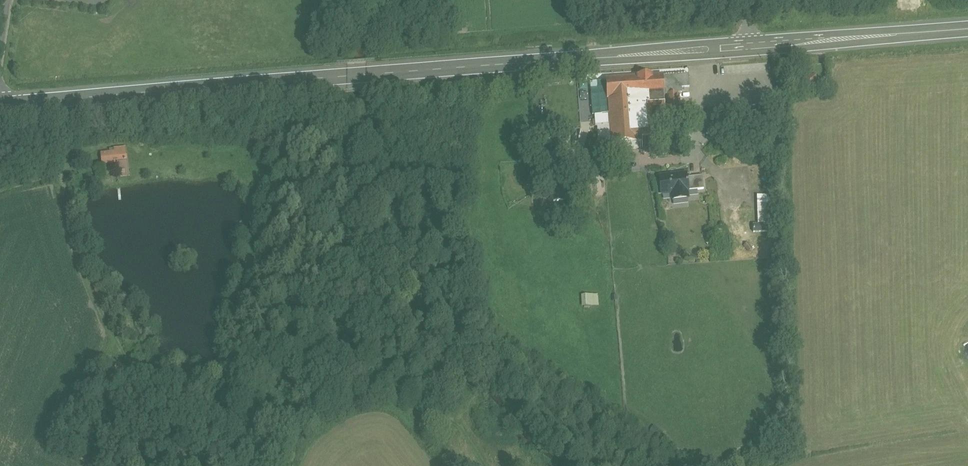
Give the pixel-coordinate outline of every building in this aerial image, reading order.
[(652,76),(639,77),(607,80),(608,100),(604,101),(601,104),(602,115),(596,116),(597,127),(599,127),(600,143),(597,146),(597,151),(601,155),(606,154),(609,151),(639,148),(638,136),(652,135),(651,108),(665,107),(664,91),(666,91),(667,94),(680,93),(683,93),(682,88),(690,87),(689,74),(652,76)] [(815,77),(804,77),(805,89),(816,88),(815,77)] [(578,82),(544,85),(547,118),(556,118),(557,132),(581,130),(581,122),(589,121),(589,116),(580,116),(578,82)] [(680,93),(667,94),(671,146),(683,145),(680,93)] [(102,155),(103,164),(127,161),(125,148),(115,149),(115,153),(102,155)] [(758,225),(774,225),(773,167),(750,167),(750,188),(757,188),(758,225)] [(590,174),(578,175),(580,199),(592,198),(590,174)] [(686,174),(661,177),(663,194),(678,192),(679,199),(689,198),(688,191),(687,178),(686,174)] [(703,176),(687,178),(688,191),(705,189),(703,176)] [(599,307),(599,295),(582,295),(583,307),(599,307)]
